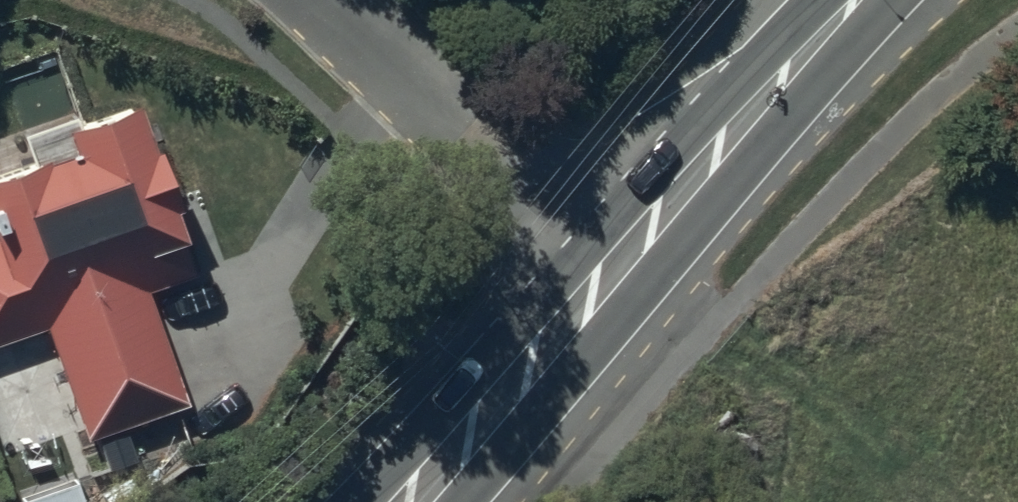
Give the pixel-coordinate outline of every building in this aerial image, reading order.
[(66,114),(74,138),(0,158),(0,339),(48,323),(87,433),(183,399),(147,286),(196,271),(172,196),(176,195),(158,136),(153,138),(138,91),(66,114)]
